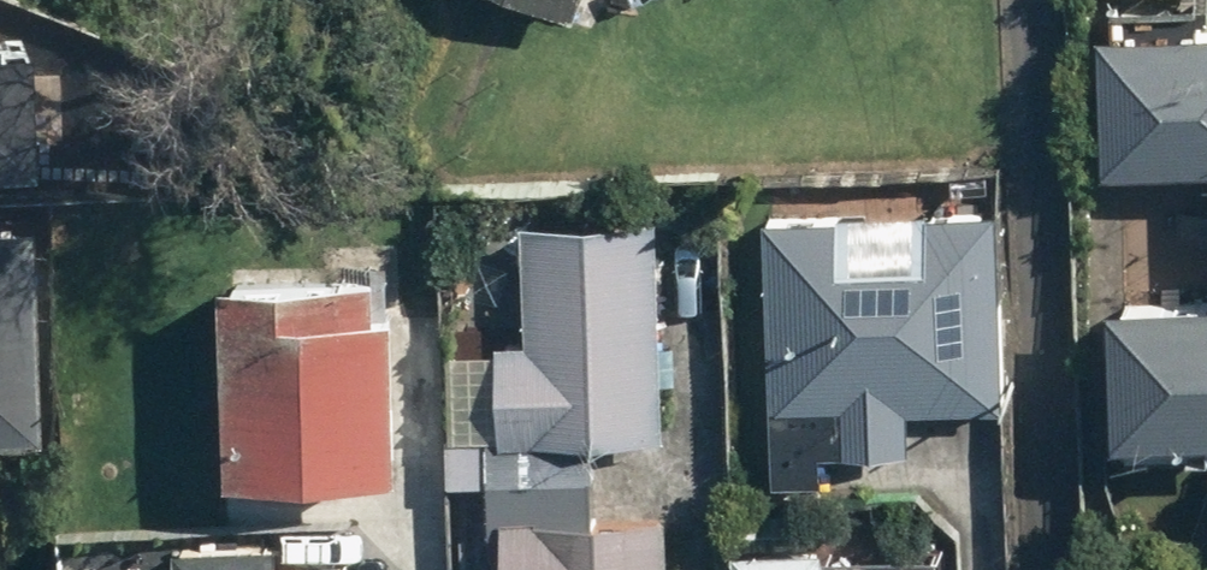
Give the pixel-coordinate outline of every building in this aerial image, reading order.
[(580,16),(587,0),(542,0),(580,16)] [(1111,28),(1108,169),(1206,171),(1206,30),(1111,28)] [(43,177),(37,54),(0,56),(0,180),(43,177)] [(1001,213),(769,211),(767,484),(827,484),(827,456),(918,456),(919,408),(999,408),(1001,213)] [(673,214),(458,214),(457,496),(495,496),(495,528),(600,529),(600,440),(672,440),(673,214)] [(29,223),(0,223),(0,441),(32,440),(29,223)] [(302,271),(229,270),(227,468),(399,470),(401,242),(303,241),(302,271)] [(1113,289),(1110,442),(1206,445),(1206,291),(1113,289)] [(495,528),(468,528),(468,569),(682,569),(682,529),(600,529),(495,528)] [(738,548),(738,569),(955,569),(954,540),(738,548)] [(180,569),(276,569),(276,541),(180,541),(180,569)]
